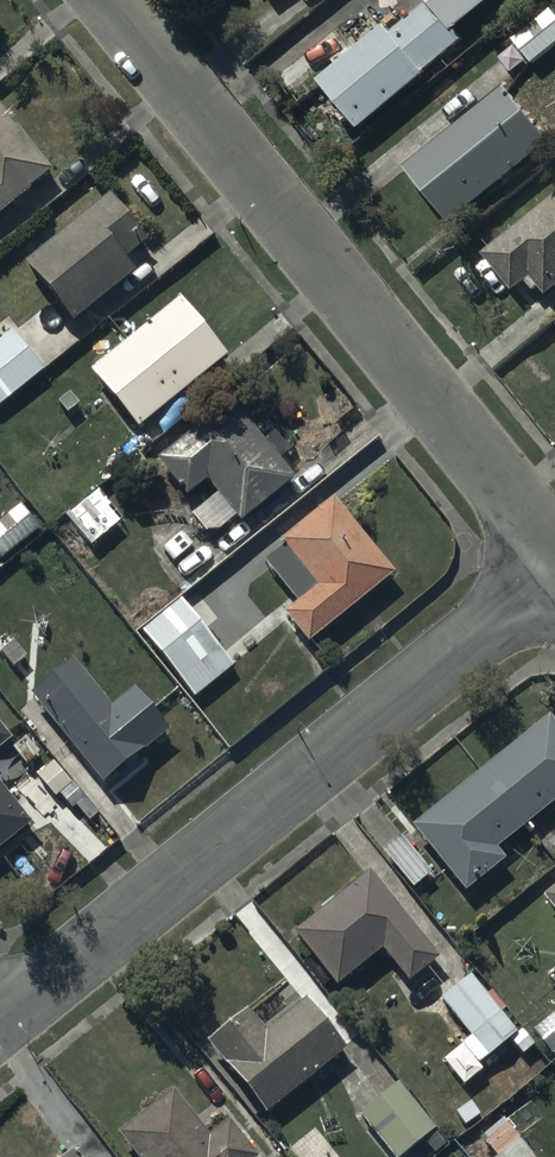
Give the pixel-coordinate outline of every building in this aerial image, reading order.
[(428,5),(393,34),(386,27),(319,84),(359,131),(425,76),(423,73),(460,42),(452,32),(493,0),(424,0),(428,5)] [(553,11),(514,41),(534,66),(554,48),(554,13),(553,11)] [(551,143),(508,90),(408,171),(451,224),(551,143)] [(52,173),(0,110),(0,214),(52,173)] [(147,242),(108,196),(24,264),(73,325),(134,274),(124,262),(147,242)] [(481,256),(511,294),(525,283),(532,292),(537,289),(544,298),(554,289),(554,196),(481,256)] [(227,356),(179,299),(92,373),(140,430),(227,356)] [(15,333),(0,344),(0,407),(45,373),(15,333)] [(243,524),(293,480),(229,401),(156,463),(188,499),(206,483),(216,495),(194,514),(215,538),(238,518),(243,524)] [(123,522),(99,490),(65,516),(90,548),(123,522)] [(394,576),(334,502),(282,541),(285,545),(264,561),(297,603),(283,614),(308,645),(394,576)] [(19,506),(0,521),(0,559),(2,562),(40,531),(19,506)] [(182,600),(141,633),(195,699),(235,667),(182,600)] [(74,662),(34,695),(104,785),(168,732),(133,689),(111,707),(74,662)] [(547,711),(411,821),(464,886),(503,855),(493,843),(553,795),(554,798),(554,721),(547,711)] [(0,728),(0,751),(11,743),(0,728)] [(31,825),(0,786),(0,850),(31,825)] [(402,836),(382,851),(413,890),(433,875),(402,836)] [(434,955),(368,869),(290,928),(332,982),(380,945),(405,977),(434,955)] [(541,891),(554,909),(554,880),(541,891)] [(517,1028),(471,973),(440,998),(469,1033),(460,1041),(477,1062),(517,1028)] [(246,1005),(206,1036),(265,1110),(346,1046),(305,994),(263,1027),(246,1005)] [(531,1027),(551,1051),(554,1047),(554,1008),(531,1027)] [(358,1111),(395,1156),(396,1156),(434,1127),(397,1080),(358,1111)] [(117,1130),(138,1156),(255,1156),(256,1156),(227,1118),(208,1133),(172,1087),(117,1130)] [(502,1115),(480,1133),(496,1153),(492,1156),(536,1156),(502,1115)] [(73,1146),(59,1156),(81,1156),(73,1146)]
